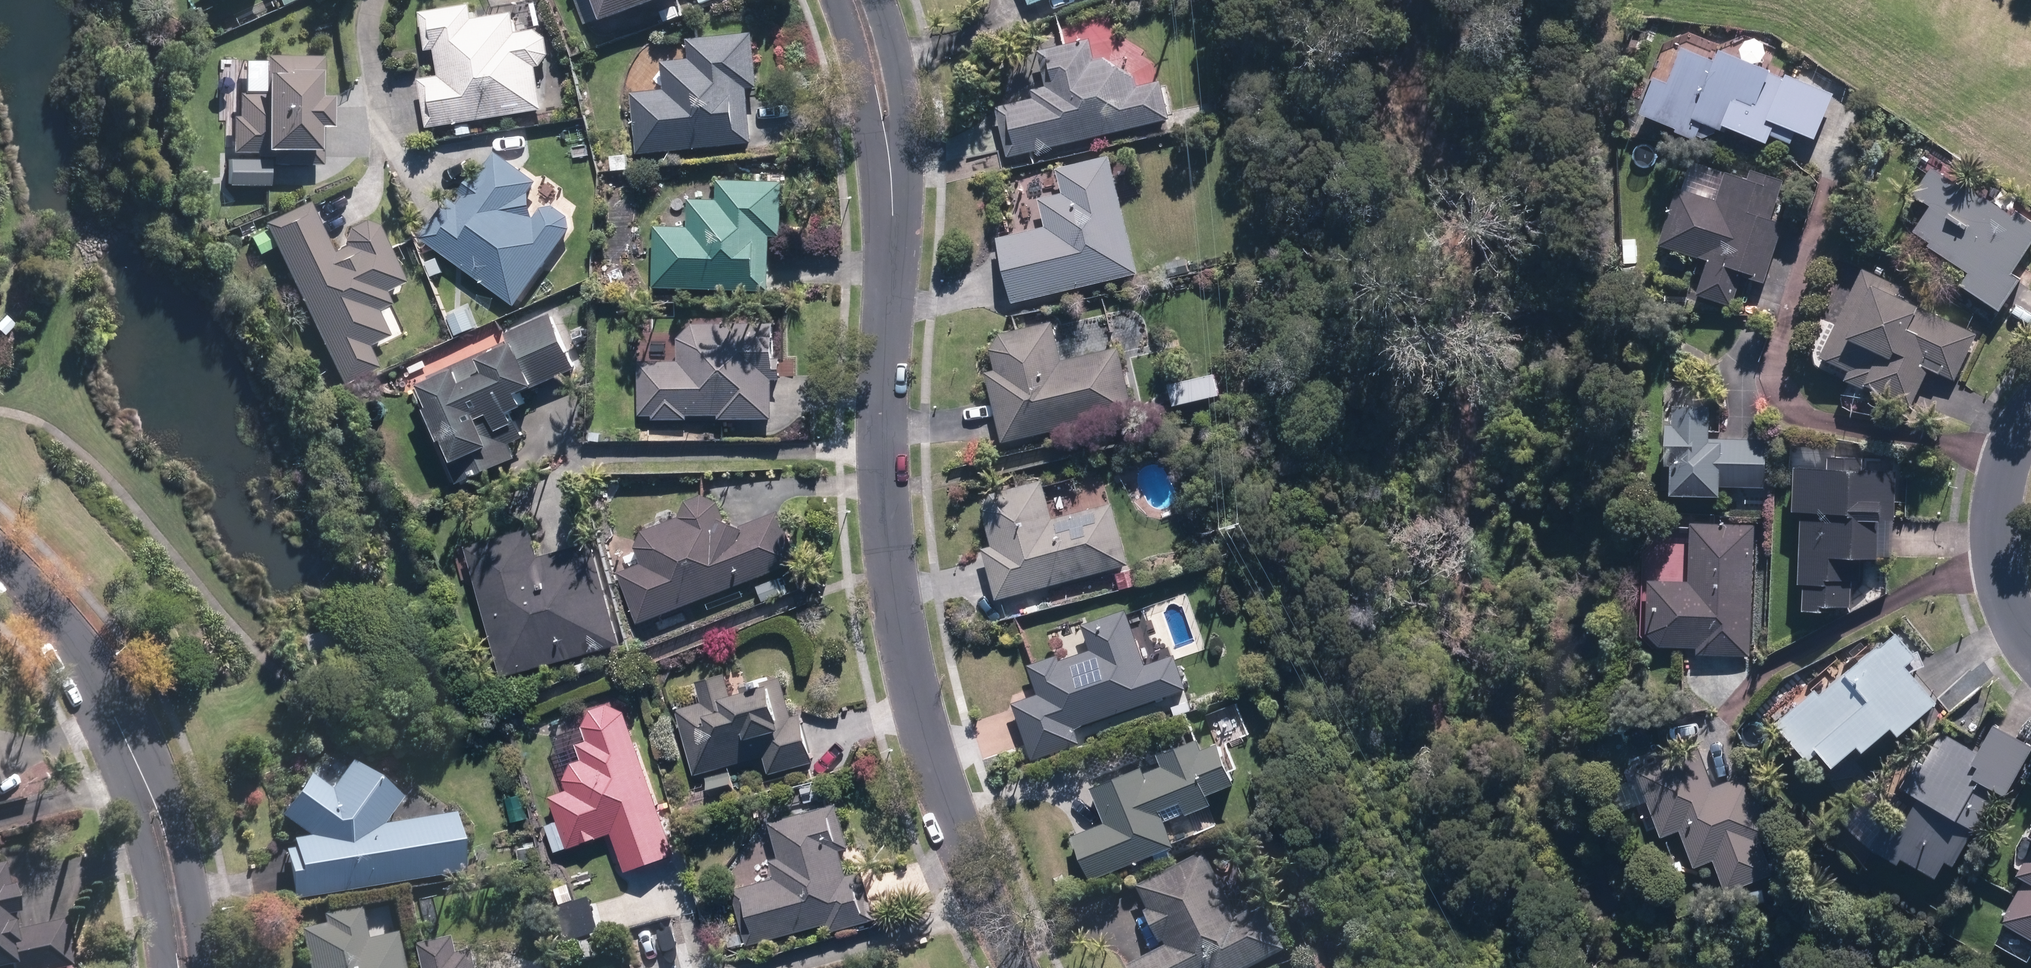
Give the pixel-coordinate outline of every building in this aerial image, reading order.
[(602,0),(575,0),(586,30),(610,20),(602,0)] [(616,18),(664,0),(609,0),(616,18)] [(481,2),(426,10),(432,50),(439,49),(442,74),(425,76),(433,126),(546,110),(540,68),(551,66),(546,28),(523,31),(520,11),(483,16),(481,2)] [(1082,22),(1087,37),(1040,51),(1050,83),(1037,87),(1039,96),(1000,107),(1014,154),(1176,116),(1164,77),(1139,85),(1130,56),(1109,62),(1102,39),(1116,35),(1110,13),(1082,22)] [(699,46),(693,59),(668,58),(668,89),(640,89),(640,151),(746,141),(747,153),(779,150),(775,98),(756,99),(755,85),(764,85),(759,33),(711,33),(711,44),(699,46)] [(1726,60),(1695,45),(1678,82),(1665,76),(1649,112),(1713,140),(1719,125),(1730,129),(1733,123),(1774,141),(1777,133),(1799,143),(1804,130),(1822,138),(1842,92),(1795,71),(1792,78),(1780,72),(1781,69),(1732,47),(1726,60)] [(324,91),(325,55),(269,53),(269,90),(241,90),(241,115),(237,115),(236,151),(277,152),(277,144),(323,145),(323,120),(335,120),(335,91),(324,91)] [(540,181),(501,150),(484,175),(478,171),(459,200),(454,197),(427,237),(520,304),(580,220),(550,199),(539,214),(540,181)] [(1930,150),(1920,165),(1932,174),(1919,193),(1935,204),(1919,227),(1938,240),(1936,243),(1975,271),(1965,286),(2005,314),(2030,277),(2030,276),(2021,269),(2030,255),(2030,210),(2008,192),(2002,200),(1930,150)] [(1068,189),(1043,195),(1050,224),(1005,235),(1021,302),(1148,271),(1119,153),(1063,167),(1068,189)] [(229,182),(272,183),(273,164),(262,163),(262,157),(230,156),(229,182)] [(1707,193),(1685,186),(1667,242),(1716,258),(1704,293),(1738,304),(1748,274),(1770,281),(1789,222),(1775,217),(1789,176),(1734,158),(1724,187),(1720,197),(1707,193)] [(786,234),(788,179),(724,177),(723,198),(694,197),(693,225),(660,224),(659,286),(776,289),(777,234),(786,234)] [(320,216),(311,199),(267,220),(270,226),(254,235),(262,251),(278,243),(346,383),(381,366),(369,342),(375,339),(378,346),(403,334),(389,305),(395,302),(388,289),(409,279),(376,212),(364,218),(354,199),(320,216)] [(1961,381),(1985,333),(1928,305),(1930,302),(1903,289),(1905,284),(1871,267),(1829,353),(1856,367),(1851,377),(1871,387),(1873,382),(1903,396),(1906,390),(1921,397),(1935,368),(1961,381)] [(1012,329),(990,334),(999,369),(991,371),(1009,442),(1138,409),(1123,348),(1118,349),(1114,333),(1067,344),(1060,317),(1052,319),(1048,302),(1008,312),(1012,329)] [(584,366),(559,310),(509,333),(512,340),(432,376),(443,402),(438,404),(453,438),(458,435),(468,457),(505,440),(494,415),(502,412),(509,428),(524,421),(519,409),(535,402),(530,390),(584,366)] [(645,359),(643,414),(658,414),(658,417),(693,418),(693,412),(723,413),(723,417),(779,419),(783,322),(686,319),(685,361),(660,360),(645,359)] [(1720,403),(1685,401),(1684,418),(1678,418),(1678,425),(1672,425),(1671,461),(1683,462),(1682,490),(1730,492),(1730,484),(1772,485),(1773,449),(1769,449),(1769,444),(1765,444),(1765,437),(1719,436),(1720,403)] [(1896,554),(1900,454),(1810,451),(1811,445),(1793,445),(1792,480),(1801,480),(1801,507),(1807,507),(1806,580),(1811,580),(1810,606),(1833,607),(1833,602),(1845,603),(1845,615),(1883,597),(1885,554),(1896,554)] [(1053,494),(1048,478),(1007,488),(1010,502),(989,507),(998,544),(988,546),(1000,597),(1135,565),(1119,500),(1075,511),(1070,490),(1053,494)] [(722,502),(716,488),(680,503),(685,517),(680,519),(679,518),(678,517),(677,516),(676,515),(675,515),(674,514),(673,513),(671,513),(670,512),(669,512),(667,512),(666,512),(665,512),(664,512),(662,512),(661,512),(660,513),(658,513),(657,514),(656,515),(655,515),(654,516),(653,517),(652,518),(651,519),(651,520),(650,522),(650,523),(649,524),(649,525),(649,527),(649,528),(649,529),(649,531),(649,532),(636,537),(646,562),(620,572),(641,622),(805,557),(786,509),(764,518),(753,489),(722,502)] [(1655,579),(1653,632),(1665,644),(1703,645),(1702,652),(1754,653),(1757,523),(1696,522),(1694,580),(1655,579)] [(540,528),(474,545),(507,674),(628,642),(602,542),(547,556),(540,528)] [(1152,662),(1133,607),(1087,622),(1096,648),(1065,658),(1063,652),(1033,661),(1043,693),(1018,701),(1036,758),(1085,742),(1080,727),(1193,687),(1181,652),(1152,662)] [(1931,657),(1903,627),(1829,688),(1823,681),(1811,691),(1806,686),(1776,712),(1815,754),(1825,744),(1841,763),(1866,740),(1871,745),(1896,722),(1905,731),(1944,696),(1919,668),(1931,657)] [(699,772),(708,769),(713,787),(739,779),(734,762),(767,753),(772,770),(821,757),(808,710),(798,713),(786,669),(759,676),(761,682),(748,686),(745,675),(734,678),(729,669),(699,679),(705,699),(680,707),(699,772)] [(570,786),(552,792),(561,817),(551,821),(557,840),(568,836),(571,847),(616,831),(629,869),(680,851),(624,691),(580,706),(591,737),(580,741),(585,757),(562,765),(570,786)] [(1220,727),(1206,732),(1162,748),(1164,755),(1097,779),(1111,817),(1081,828),(1097,874),(1184,843),(1174,817),(1222,800),(1218,788),(1246,778),(1234,744),(1255,736),(1245,707),(1216,717),(1220,727)] [(1999,719),(1984,746),(1937,720),(1904,779),(1924,790),(1909,816),(1895,808),(1877,842),(1905,858),(1908,852),(1943,872),(1953,854),(1963,859),(2004,786),(2012,791),(2030,758),(2030,736),(1999,719)] [(1718,782),(1700,745),(1643,767),(1646,775),(1615,787),(1623,807),(1651,797),(1665,835),(1685,827),(1699,865),(1719,857),(1731,889),(1793,866),(1757,767),(1718,782)] [(407,793),(355,754),(334,785),(314,771),(283,815),(309,833),(295,835),(297,844),(289,845),(296,898),(468,872),(460,810),(385,822),(407,793)] [(857,843),(842,799),(774,816),(783,853),(772,856),(777,874),(734,885),(750,946),(830,920),(833,929),(881,914),(865,867),(851,871),(844,847),(857,843)] [(2029,826),(2009,863),(2029,874),(1997,935),(2030,953),(2030,827),(2029,826)] [(1209,850),(1141,886),(1152,907),(1149,909),(1167,944),(1133,962),(1137,967),(1252,967),(1293,946),(1269,901),(1243,915),(1209,850)] [(7,862),(0,863),(0,964),(13,961),(14,967),(62,967),(75,965),(64,915),(23,924),(21,914),(26,912),(20,886),(12,888),(7,862)] [(361,904),(325,911),(328,927),(303,932),(311,967),(408,967),(400,929),(391,931),(388,914),(366,919),(361,904)] [(475,946),(462,949),(458,933),(424,942),(430,967),(481,967),(475,946)] [(655,953),(634,959),(637,967),(660,967),(655,953)]
